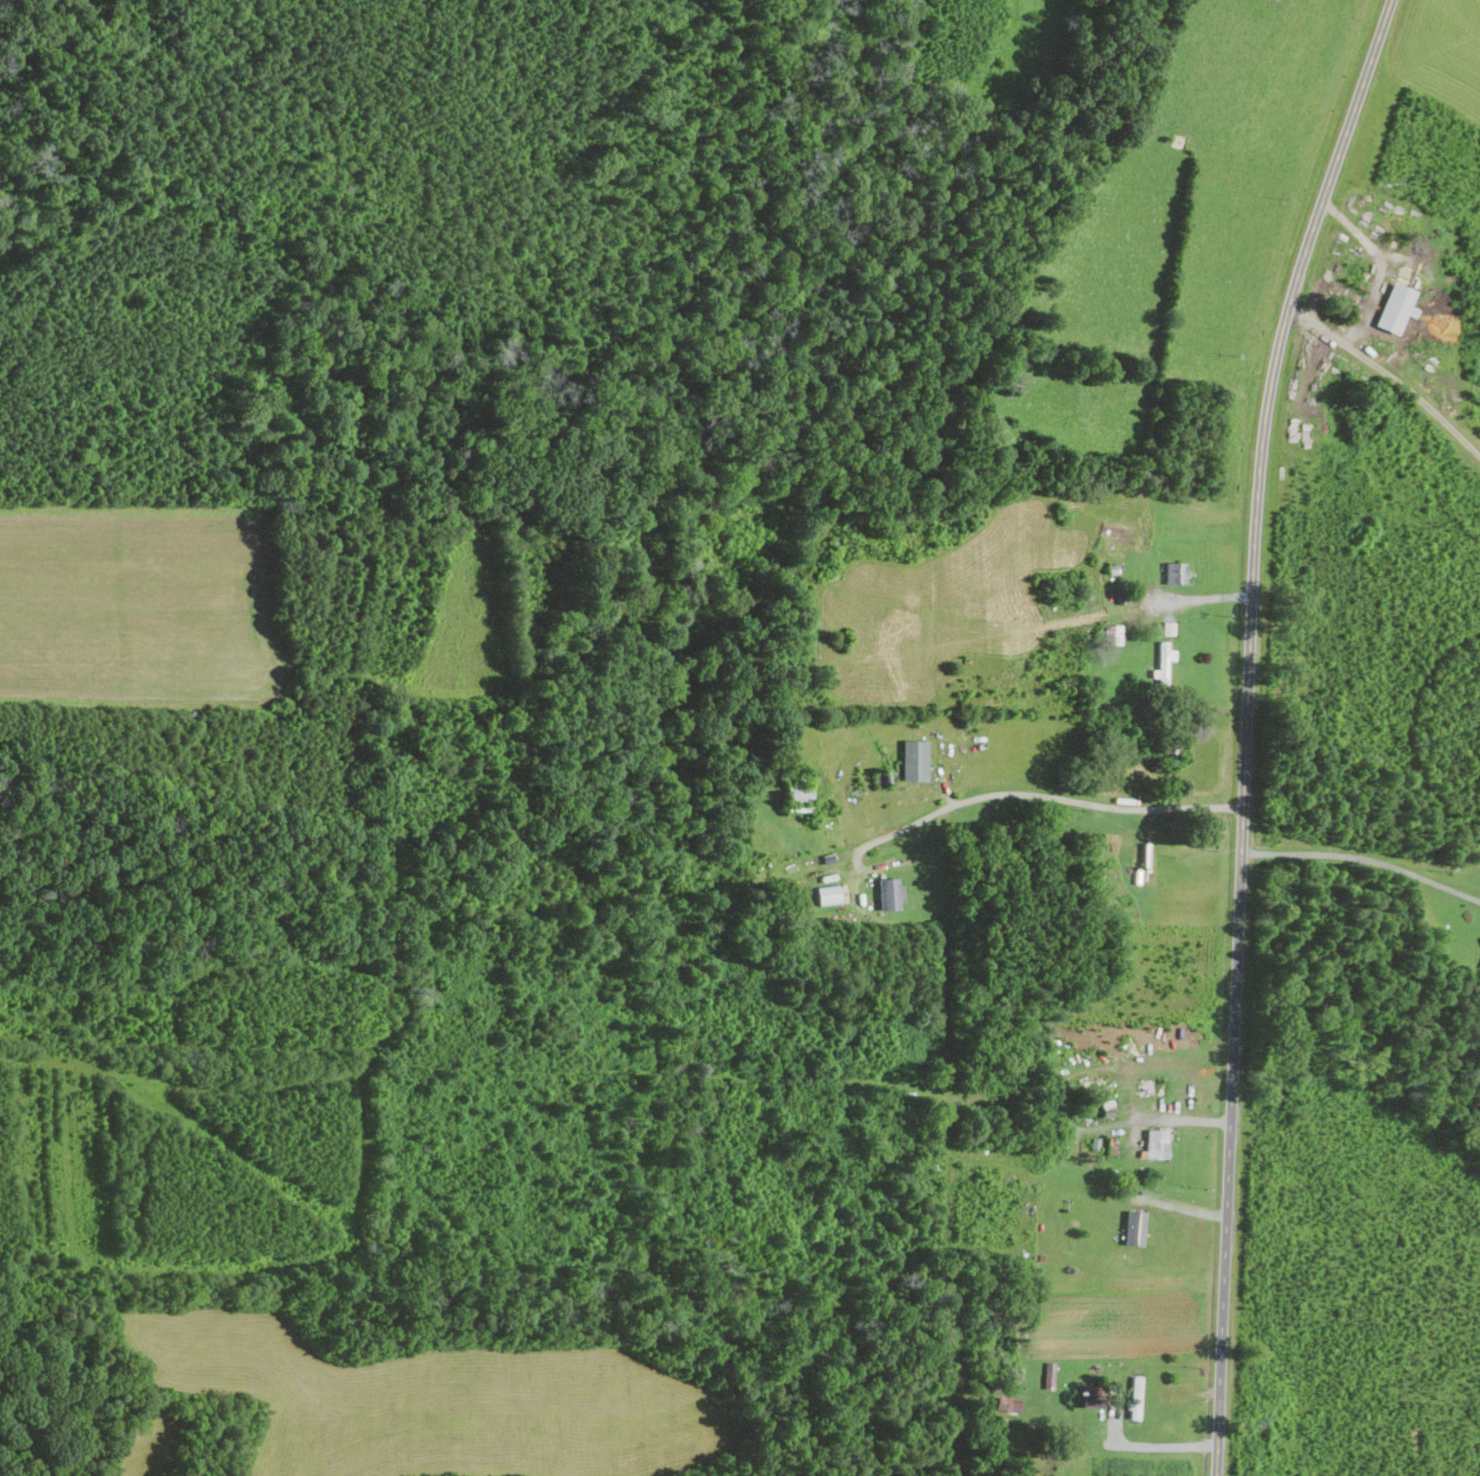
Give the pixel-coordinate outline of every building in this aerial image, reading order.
[(1420,310),(1411,306),(1417,291),(1393,282),(1376,326),(1399,335),(1407,315),(1416,318),(1420,310)] [(928,780),(928,740),(903,739),(902,779),(928,780)] [(813,785),(788,784),(787,801),(813,802),(813,785)] [(879,877),(880,910),(902,909),(901,876),(879,877)] [(817,886),(818,904),(841,903),(840,885),(817,886)] [(1167,1159),(1168,1130),(1148,1129),(1146,1158),(1167,1159)] [(1125,1245),(1144,1245),(1145,1211),(1126,1210),(1125,1245)] [(1054,1386),(1055,1362),(1045,1362),(1044,1386),(1054,1386)] [(1021,1400),(997,1396),(995,1410),(1019,1414),(1021,1400)]
